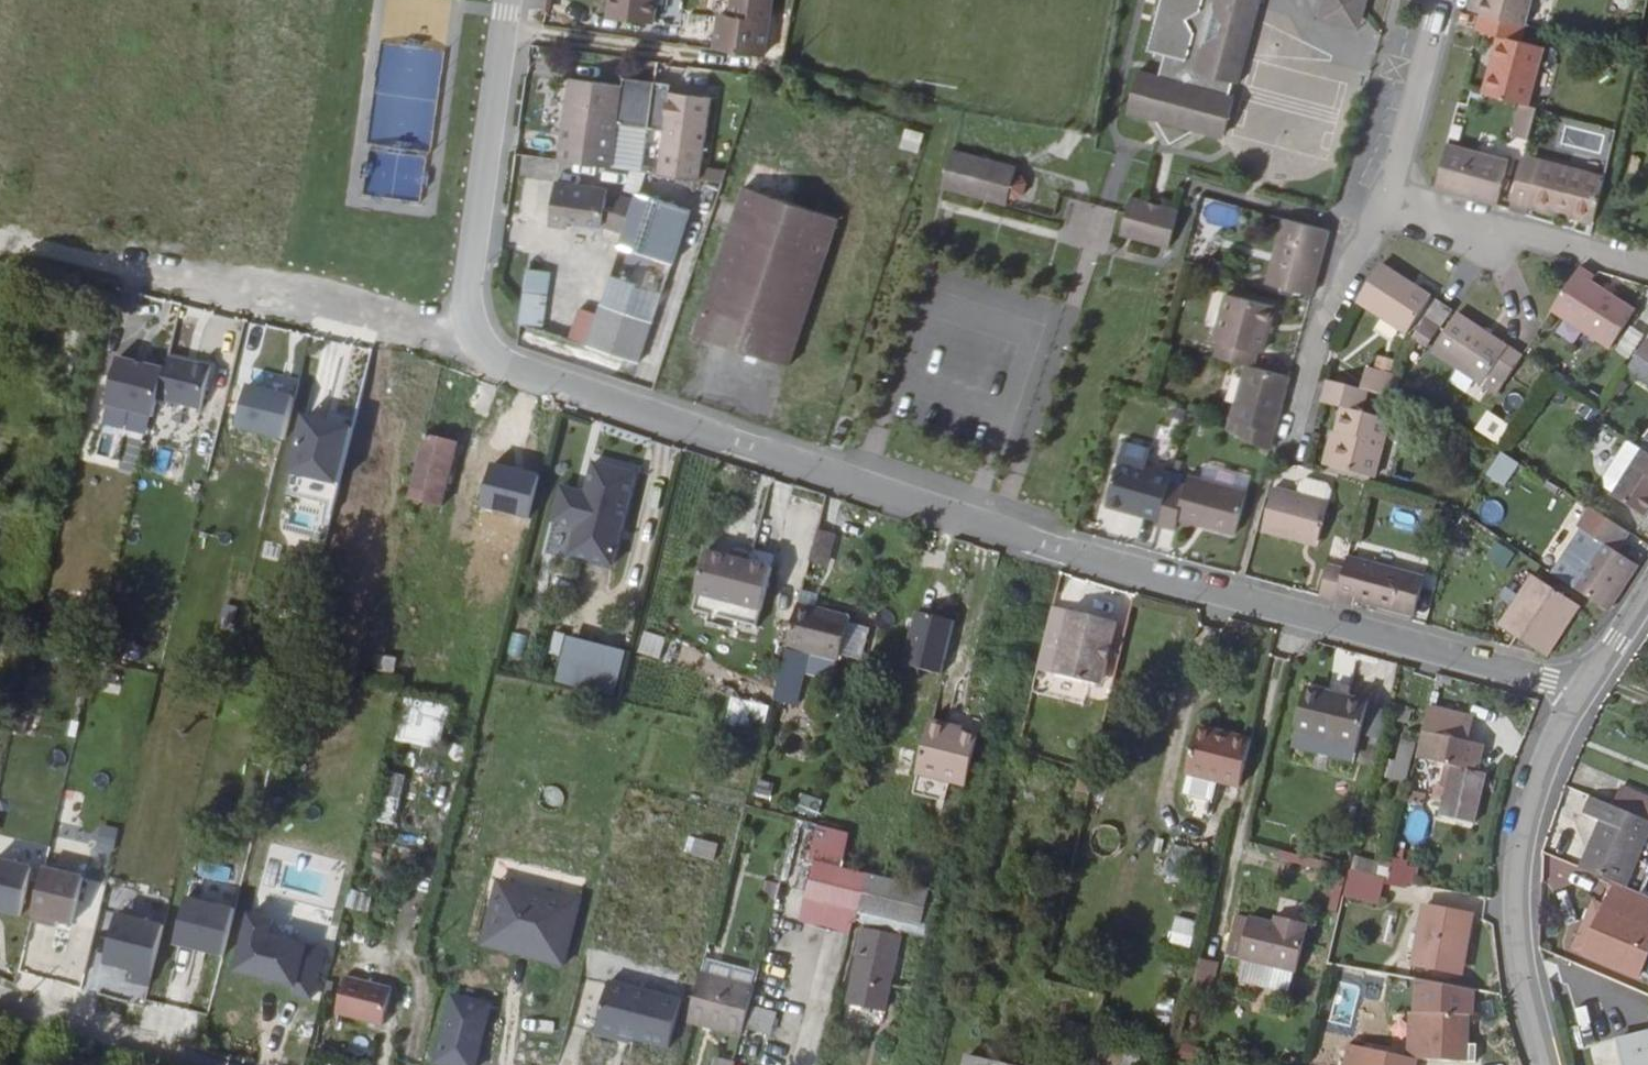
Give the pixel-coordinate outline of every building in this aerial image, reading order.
[(609,22),(652,28),(657,0),(613,0),(609,22)] [(722,17),(717,49),(765,55),(772,0),(737,0),(734,19),(722,17)] [(1148,60),(1163,65),(1157,85),(1139,81),(1127,121),(1152,129),(1167,156),(1193,141),(1221,148),(1232,110),(1224,105),(1228,94),(1237,93),(1264,1),(1266,0),(1166,0),(1148,60)] [(1315,39),(1354,50),(1365,10),(1327,0),(1325,0),(1315,39)] [(1467,11),(1479,14),(1523,26),(1530,0),(1470,0),(1467,11)] [(1540,48),(1519,42),(1523,26),(1479,14),(1475,31),(1494,36),(1480,93),(1519,103),(1525,105),(1540,48)] [(625,82),(575,75),(562,157),(615,165),(621,121),(653,126),(667,128),(660,171),(705,177),(717,94),(671,88),(669,96),(624,90),(625,82)] [(1525,105),(1519,103),(1509,135),(1526,140),(1535,108),(1525,105)] [(653,126),(621,121),(615,165),(632,167),(647,170),(653,126)] [(903,126),(898,146),(917,152),(923,132),(903,126)] [(1494,210),(1506,160),(1445,143),(1433,192),(1494,210)] [(1595,223),(1606,177),(1521,157),(1506,214),(1524,219),(1528,205),(1595,223)] [(988,173),(952,162),(940,196),(1003,218),(1005,211),(1012,213),(1019,210),(1023,198),(1020,191),(1013,189),(1013,188),(986,178),(988,173)] [(641,194),(647,170),(632,167),(629,190),(641,194)] [(1015,183),(988,173),(986,178),(1013,188),(1015,183)] [(792,366),(841,217),(748,186),(699,333),(792,366)] [(610,208),(610,193),(560,188),(557,231),(574,232),(574,225),(604,228),(605,225),(612,225),(611,230),(626,236),(638,204),(625,198),(619,211),(610,208)] [(642,363),(693,214),(641,194),(638,204),(626,236),(591,346),(642,363)] [(1210,203),(1207,221),(1232,226),(1235,208),(1210,203)] [(1172,225),(1125,212),(1114,248),(1161,263),(1172,225)] [(1322,250),(1280,237),(1261,309),(1303,320),(1322,250)] [(1437,297),(1387,265),(1361,301),(1413,334),(1437,297)] [(1601,278),(1586,267),(1557,311),(1615,351),(1641,312),(1598,282),(1601,278)] [(549,279),(529,276),(524,311),(522,325),(543,330),(549,279)] [(1640,319),(1647,321),(1647,287),(1646,287),(1640,319)] [(1457,310),(1441,299),(1429,317),(1446,328),(1457,310)] [(1206,357),(1213,359),(1209,374),(1242,384),(1246,385),(1250,369),(1255,371),(1268,326),(1219,311),(1206,357)] [(1528,356),(1463,314),(1436,355),(1486,387),(1495,373),(1510,383),(1528,356)] [(1432,349),(1441,335),(1424,324),(1416,338),(1432,349)] [(1642,349),(1631,367),(1647,378),(1647,353),(1642,349)] [(203,408),(214,365),(170,355),(167,367),(160,397),(203,408)] [(160,397),(167,367),(120,356),(108,404),(155,415),(160,397)] [(1241,435),(1237,451),(1267,466),(1285,395),(1246,385),(1242,384),(1230,433),(1241,435)] [(286,438),(297,396),(250,385),(240,427),(286,438)] [(1397,396),(1364,387),(1359,408),(1364,409),(1391,416),(1397,396)] [(1359,408),(1322,397),(1317,417),(1339,423),(1333,446),(1341,448),(1331,484),(1371,495),(1387,436),(1358,428),(1364,409),(1359,408)] [(338,505),(361,412),(332,405),(328,421),(308,416),(289,493),(338,505)] [(1474,431),(1500,444),(1510,424),(1485,410),(1474,431)] [(1605,484),(1613,489),(1642,446),(1629,438),(1603,475),(1605,484)] [(426,445),(410,507),(442,515),(457,452),(426,445)] [(1331,484),(1341,448),(1333,446),(1330,445),(1320,481),(1331,484)] [(1642,446),(1613,489),(1611,492),(1644,513),(1647,507),(1647,449),(1642,446)] [(1484,475),(1505,488),(1520,464),(1500,450),(1484,475)] [(1122,452),(1118,467),(1141,473),(1145,458),(1122,452)] [(1118,467),(1116,466),(1105,508),(1138,517),(1136,523),(1154,528),(1165,488),(1167,480),(1141,473),(1118,467)] [(636,479),(595,469),(585,509),(561,502),(548,553),(612,569),(636,479)] [(1184,484),(1182,493),(1165,488),(1154,528),(1153,532),(1171,537),(1174,526),(1232,541),(1243,499),(1184,484)] [(1301,504),(1277,498),(1266,543),(1321,557),(1335,502),(1331,496),(1310,490),(1303,494),(1301,504)] [(1574,527),(1593,540),(1565,581),(1586,596),(1604,608),(1632,566),(1610,551),(1626,528),(1587,501),(1571,525),(1574,527)] [(1593,540),(1574,527),(1547,569),(1565,581),(1593,540)] [(823,567),(831,535),(816,531),(808,563),(823,567)] [(1510,550),(1491,539),(1482,553),(1501,565),(1510,550)] [(709,557),(694,613),(758,630),(773,574),(709,557)] [(1430,585),(1354,566),(1351,575),(1344,603),(1342,608),(1360,613),(1361,607),(1420,623),(1430,585)] [(1344,603),(1351,575),(1337,571),(1329,604),(1342,608),(1344,603)] [(1546,656),(1579,605),(1532,574),(1499,626),(1513,635),(1546,656)] [(815,611),(797,606),(795,614),(814,619),(815,611)] [(814,619),(795,614),(772,702),(796,708),(810,656),(837,663),(838,658),(847,626),(848,620),(815,611),(814,619)] [(1045,635),(1035,678),(1100,694),(1116,630),(1050,613),(1045,635)] [(939,679),(952,626),(916,616),(902,670),(939,679)] [(847,626),(838,658),(859,663),(867,630),(847,626)] [(505,660),(523,661),(526,635),(508,633),(505,660)] [(548,653),(559,655),(553,684),(614,697),(624,649),(552,633),(548,653)] [(396,665),(382,662),(377,676),(388,679),(392,679),(396,665)] [(1309,689),(1299,732),(1361,747),(1372,703),(1349,696),(1348,698),(1309,689)] [(761,734),(768,706),(730,697),(723,725),(761,734)] [(1471,821),(1482,772),(1472,769),(1478,742),(1463,739),(1455,737),(1460,714),(1425,706),(1420,728),(1432,732),(1426,758),(1451,764),(1448,778),(1444,800),(1433,797),(1430,812),(1471,821)] [(901,728),(906,710),(900,709),(896,727),(901,728)] [(1469,716),(1460,714),(1455,737),(1463,739),(1469,716)] [(963,789),(976,739),(946,732),(947,728),(927,722),(914,775),(963,789)] [(1414,755),(1426,758),(1432,732),(1420,728),(1414,755)] [(1254,742),(1199,730),(1189,775),(1242,788),(1254,742)] [(1386,778),(1402,781),(1409,745),(1398,743),(1395,764),(1388,763),(1386,778)] [(396,825),(403,775),(389,773),(381,823),(396,825)] [(1433,797),(1444,800),(1448,778),(1438,775),(1433,797)] [(1647,822),(1647,799),(1618,788),(1610,807),(1647,822)] [(1626,888),(1647,832),(1647,822),(1610,807),(1590,799),(1583,815),(1599,822),(1580,868),(1618,884),(1626,888)] [(683,852),(712,861),(718,843),(689,834),(683,852)] [(1392,858),(1386,878),(1349,868),(1341,897),(1379,907),(1385,881),(1411,888),(1417,865),(1392,858)] [(1354,859),(1352,868),(1386,875),(1388,866),(1354,859)] [(29,880),(0,873),(0,924),(17,929),(29,880)] [(927,895),(845,873),(835,911),(917,933),(927,895)] [(80,891),(41,881),(28,933),(45,938),(46,931),(68,937),(80,891)] [(1647,962),(1647,897),(1626,888),(1618,884),(1588,952),(1642,977),(1647,962)] [(564,968),(580,904),(532,892),(528,908),(496,900),(484,948),(564,968)] [(1453,946),(1460,947),(1467,916),(1422,905),(1415,932),(1403,928),(1400,943),(1412,946),(1408,962),(1448,971),(1453,946)] [(234,925),(186,913),(174,961),(222,973),(234,925)] [(1244,960),(1296,973),(1307,924),(1281,918),(1279,925),(1242,916),(1238,931),(1250,935),(1244,960)] [(147,1002),(162,942),(115,930),(103,980),(133,987),(130,998),(147,1002)] [(271,937),(248,931),(234,988),(294,1002),(292,1010),(310,1015),(322,967),(267,953),(271,937)] [(1244,960),(1250,935),(1238,931),(1231,957),(1244,960)] [(869,933),(849,1007),(884,1016),(903,941),(869,933)] [(1448,971),(1454,973),(1460,947),(1453,946),(1448,971)] [(1210,992),(1217,963),(1201,959),(1194,988),(1210,992)] [(1296,973),(1244,960),(1239,981),(1290,994),(1296,973)] [(709,963),(704,979),(754,993),(758,977),(709,963)] [(586,977),(610,983),(611,977),(588,970),(586,977)] [(169,992),(189,997),(194,975),(174,971),(169,992)] [(1361,995),(1363,976),(1340,972),(1337,992),(1361,995)] [(1364,994),(1379,997),(1383,977),(1368,974),(1364,994)] [(704,979),(701,978),(689,1024),(742,1039),(754,993),(704,979)] [(1471,1019),(1474,1020),(1478,994),(1422,982),(1417,1011),(1425,1012),(1422,1029),(1420,1047),(1419,1058),(1465,1064),(1467,1047),(1471,1019)] [(670,1049),(682,1002),(610,983),(598,1028),(628,1036),(628,1038),(670,1049)] [(346,989),(337,1025),(383,1037),(392,1001),(346,989)] [(492,1008),(455,998),(439,1064),(443,1064),(478,1064),(492,1008)] [(1409,1045),(1420,1047),(1422,1029),(1412,1028),(1409,1045)] [(1620,1037),(1626,1064),(1647,1064),(1647,1031),(1620,1037)] [(1068,1035),(1063,1054),(1106,1064),(1114,1064),(1119,1046),(1068,1035)] [(1389,1051),(1347,1041),(1342,1064),(1385,1064),(1389,1051)] [(1465,1064),(1473,1064),(1475,1049),(1467,1047),(1465,1064)] [(1416,1057),(1389,1051),(1385,1064),(1414,1064),(1416,1057)]
